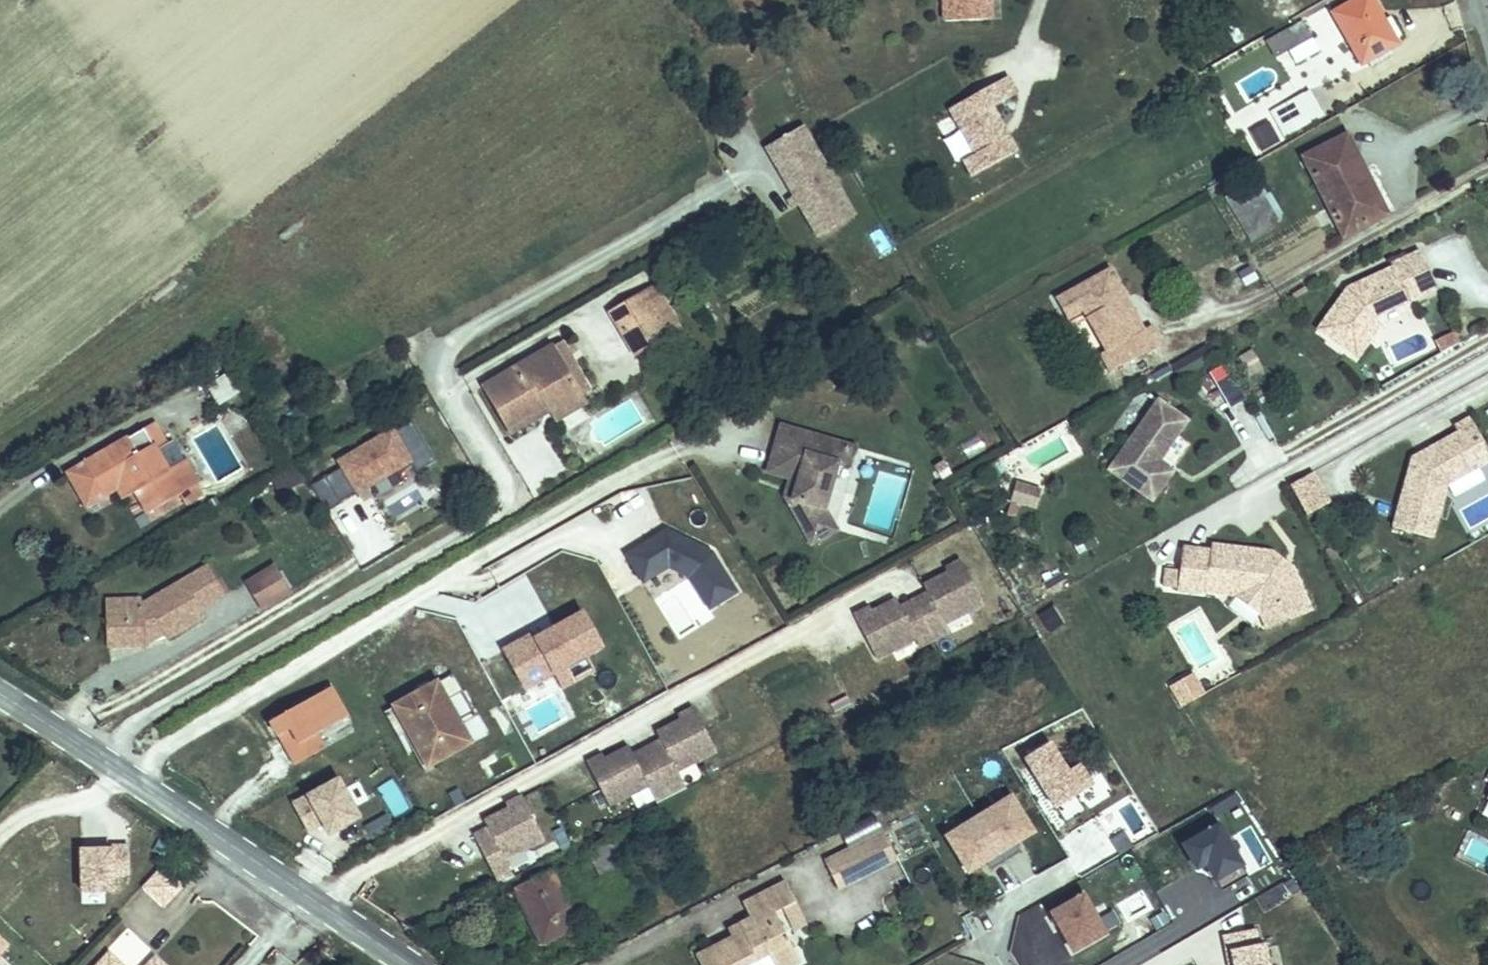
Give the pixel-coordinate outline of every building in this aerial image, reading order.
[(944,22),(991,20),(990,0),(944,0),(944,22)] [(1299,0),(1278,0),(1285,11),(1286,10),(1290,18),(1305,10),(1299,0)] [(1372,0),(1356,0),(1350,3),(1333,13),(1362,64),(1367,61),(1389,48),(1397,44),(1394,39),(1384,21),(1372,0)] [(1400,36),(1390,18),(1384,21),(1394,39),(1400,36)] [(1312,37),(1303,22),(1290,29),(1298,45),(1312,37)] [(1281,55),(1298,45),(1290,29),(1267,42),(1276,58),(1281,55)] [(1289,70),(1315,55),(1307,40),(1281,55),(1289,70)] [(1392,54),(1389,48),(1367,61),(1370,67),(1392,54)] [(974,173),(1018,150),(995,103),(1018,91),(1006,68),(938,102),(974,173)] [(1285,137),(1323,116),(1309,91),(1271,112),(1285,137)] [(1279,142),(1270,126),(1252,136),(1261,152),(1279,142)] [(846,201),(802,127),(766,147),(794,196),(800,205),(810,222),(846,201)] [(1387,214),(1369,179),(1364,182),(1352,159),(1357,156),(1346,136),(1303,157),(1344,236),(1387,214)] [(1369,179),(1357,156),(1352,159),(1364,182),(1369,179)] [(1276,217),(1264,196),(1266,195),(1257,179),(1225,198),(1247,235),(1275,218),(1276,217)] [(800,205),(794,196),(788,200),(793,209),(800,205)] [(817,235),(853,215),(846,201),(810,222),(817,235)] [(1251,242),(1279,225),(1275,218),(1247,235),(1251,242)] [(761,247),(756,240),(748,245),(752,252),(761,247)] [(1373,318),(1437,288),(1420,251),(1391,264),(1393,268),(1349,288),(1352,290),(1349,296),(1345,293),(1318,329),(1357,357),(1378,328),(1373,318)] [(1258,279),(1249,263),(1236,270),(1245,287),(1258,279)] [(1122,301),(1127,299),(1110,268),(1056,299),(1067,319),(1083,311),(1105,351),(1099,354),(1110,373),(1162,344),(1151,326),(1144,330),(1131,306),(1126,308),(1122,301)] [(678,329),(653,288),(640,296),(664,337),(678,329)] [(664,337),(640,296),(611,313),(635,355),(664,337)] [(1131,306),(1127,299),(1122,301),(1126,308),(1131,306)] [(589,392),(560,342),(552,347),(581,397),(589,392)] [(581,397),(552,347),(484,387),(507,426),(546,403),(550,409),(553,414),(581,397)] [(243,397),(226,364),(206,374),(223,408),(243,397)] [(1244,399),(1224,365),(1210,373),(1231,407),(1244,399)] [(330,401),(343,393),(336,383),(324,390),(330,401)] [(556,420),(584,403),(581,397),(553,414),(556,420)] [(1158,462),(1187,421),(1158,401),(1145,418),(1132,438),(1109,470),(1152,501),(1172,472),(1158,462)] [(511,432),(550,409),(546,403),(507,426),(511,432)] [(1132,438),(1145,418),(1129,407),(1115,426),(1132,438)] [(1446,485),(1478,467),(1472,455),(1486,447),(1470,419),(1455,428),(1458,433),(1433,447),(1431,455),(1424,458),(1416,456),(1412,458),(1393,527),(1431,538),(1446,485)] [(357,492),(396,471),(399,475),(413,467),(416,474),(436,462),(411,420),(339,462),(343,468),(357,492)] [(181,494),(156,450),(165,445),(153,424),(84,464),(103,496),(117,488),(130,481),(148,513),(180,494),(181,494)] [(825,508),(838,464),(838,463),(826,460),(832,440),(781,426),(767,473),(790,479),(788,485),(796,487),(792,500),(800,502),(796,517),(807,537),(832,522),(825,508)] [(542,427),(513,443),(537,486),(566,469),(542,427)] [(198,483),(173,440),(165,445),(156,450),(181,494),(196,485),(198,483)] [(847,467),(853,446),(832,440),(826,460),(838,463),(838,464),(847,467)] [(1431,455),(1433,447),(1416,456),(1424,458),(1431,455)] [(1486,447),(1472,455),(1478,467),(1487,461),(1487,451),(1486,447)] [(938,472),(947,467),(943,460),(934,466),(938,472)] [(103,496),(84,464),(68,473),(87,505),(103,496)] [(304,482),(297,468),(293,470),(300,484),(304,482)] [(357,492),(343,468),(326,478),(340,502),(357,492)] [(293,470),(276,477),(283,492),(300,484),(293,470)] [(1297,498),(1318,486),(1311,473),(1289,485),(1297,498)] [(283,492),(276,477),(272,479),(279,494),(283,492)] [(340,502),(326,478),(311,486),(326,512),(340,502)] [(136,490),(130,481),(117,488),(123,498),(136,490)] [(185,503),(201,494),(196,485),(181,494),(180,494),(185,503)] [(792,500),(796,487),(788,485),(784,498),(792,500)] [(1036,507),(1040,492),(1016,485),(1012,499),(1036,507)] [(1328,504),(1318,486),(1297,498),(1307,516),(1328,504)] [(335,521),(365,568),(404,542),(373,495),(356,506),(370,528),(361,533),(348,512),(335,521)] [(796,517),(800,502),(792,500),(784,498),(796,517)] [(811,544),(837,530),(832,522),(807,537),(811,544)] [(734,590),(710,551),(665,528),(624,553),(641,580),(666,564),(687,575),(707,607),(734,590)] [(1097,543),(1091,534),(1088,536),(1094,545),(1097,543)] [(1094,545),(1088,536),(1080,540),(1086,550),(1094,545)] [(1289,566),(1286,570),(1281,565),(1284,562),(1271,552),(1211,545),(1210,551),(1183,548),(1178,590),(1207,593),(1207,592),(1207,587),(1248,592),(1260,602),(1272,628),(1299,616),(1292,600),(1303,595),(1291,568),(1289,566)] [(927,592),(936,610),(908,624),(900,607),(896,600),(872,612),(870,608),(854,616),(876,658),(915,638),(919,647),(949,631),(944,623),(983,603),(961,561),(946,569),(948,574),(924,586),(927,592)] [(230,591),(213,564),(209,567),(225,595),(230,591)] [(200,609),(225,595),(209,567),(141,606),(141,610),(106,611),(107,646),(144,646),(144,640),(161,630),(164,634),(166,638),(204,616),(200,609)] [(261,608),(289,592),(275,567),(247,584),(261,608)] [(1178,589),(1180,570),(1166,569),(1164,587),(1178,589)] [(1248,592),(1207,587),(1207,592),(1235,596),(1260,614),(1267,630),(1272,628),(1260,602),(1248,592)] [(908,624),(936,610),(927,592),(900,607),(908,624)] [(1310,611),(1303,595),(1292,600),(1299,616),(1310,611)] [(141,610),(141,601),(106,602),(106,611),(141,610)] [(1039,615),(1048,632),(1063,625),(1055,607),(1039,615)] [(554,673),(587,655),(602,647),(583,612),(535,638),(533,633),(503,650),(525,689),(554,673)] [(144,646),(164,634),(161,630),(144,640),(144,646)] [(562,689),(595,671),(587,655),(554,673),(562,689)] [(469,742),(446,701),(462,692),(452,674),(433,685),(428,677),(412,687),(416,694),(394,707),(408,732),(427,766),(469,742)] [(1197,684),(1192,674),(1182,680),(1188,689),(1197,684)] [(1183,707),(1203,695),(1197,684),(1188,689),(1182,680),(1171,686),(1183,707)] [(317,734),(347,717),(331,688),(270,722),(278,737),(279,736),(291,729),(298,743),(287,750),(295,765),(325,749),(317,734)] [(408,732),(394,707),(386,711),(400,737),(408,732)] [(641,771),(632,754),(629,748),(605,760),(603,755),(587,763),(608,806),(647,786),(656,803),(686,788),(677,771),(716,751),(694,709),(678,717),(680,721),(656,733),(659,740),(668,757),(641,771)] [(298,743),(291,729),(279,736),(287,750),(298,743)] [(641,771),(668,757),(659,740),(632,754),(641,771)] [(1091,787),(1077,765),(1066,772),(1048,743),(1024,758),(1065,824),(1085,812),(1076,797),(1091,787)] [(359,817),(338,779),(293,804),(307,831),(323,822),(329,834),(359,817)] [(649,790),(631,796),(636,810),(653,804),(649,790)] [(484,822),(488,828),(489,831),(495,833),(493,838),(496,845),(482,853),(498,884),(514,877),(505,859),(543,839),(522,797),(506,805),(508,810),(484,822)] [(1033,834),(1011,798),(978,817),(1005,862),(1019,853),(1014,845),(1033,834)] [(848,847),(882,830),(875,816),(841,833),(848,847)] [(1005,862),(978,817),(945,837),(967,873),(985,863),(990,871),(1005,862)] [(1248,877),(1219,825),(1183,845),(1197,869),(1206,863),(1222,892),(1248,877)] [(496,845),(488,828),(473,836),(482,853),(496,845)] [(838,888),(896,859),(884,834),(825,863),(838,888)] [(115,878),(130,878),(130,845),(116,845),(115,878)] [(112,846),(75,846),(75,906),(112,906),(112,846)] [(164,908),(184,887),(183,886),(182,877),(165,864),(142,888),(164,908)] [(578,925),(552,873),(516,890),(543,943),(578,925)] [(774,913),(783,908),(795,902),(786,883),(744,905),(751,919),(739,925),(743,933),(696,957),(700,964),(744,964),(768,953),(774,964),(790,964),(798,961),(774,913)] [(1104,934),(1083,896),(1051,914),(1073,952),(1104,934)] [(806,923),(795,902),(783,908),(793,929),(806,923)] [(743,933),(739,925),(730,929),(734,938),(743,933)] [(1223,932),(1228,964),(1269,964),(1263,926),(1223,932)] [(768,953),(744,964),(774,964),(768,953)] [(109,954),(99,964),(120,964),(109,954)]
